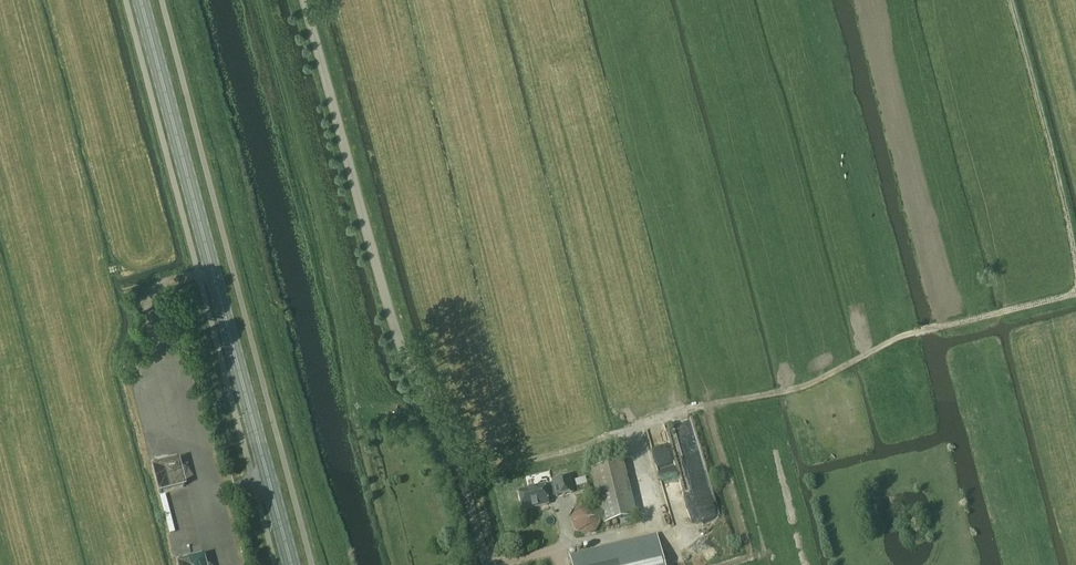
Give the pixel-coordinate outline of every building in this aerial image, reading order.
[(158,495),(187,488),(179,460),(151,467),(158,495)] [(604,525),(636,518),(623,464),(591,472),(604,525)] [(552,482),(553,485),(544,487),(543,486),(517,493),(522,512),(548,505),(546,499),(556,496),(556,498),(572,494),(568,478),(552,482)] [(570,557),(571,564),(663,564),(656,536),(570,557)] [(204,556),(176,563),(176,564),(207,564),(204,556)]
